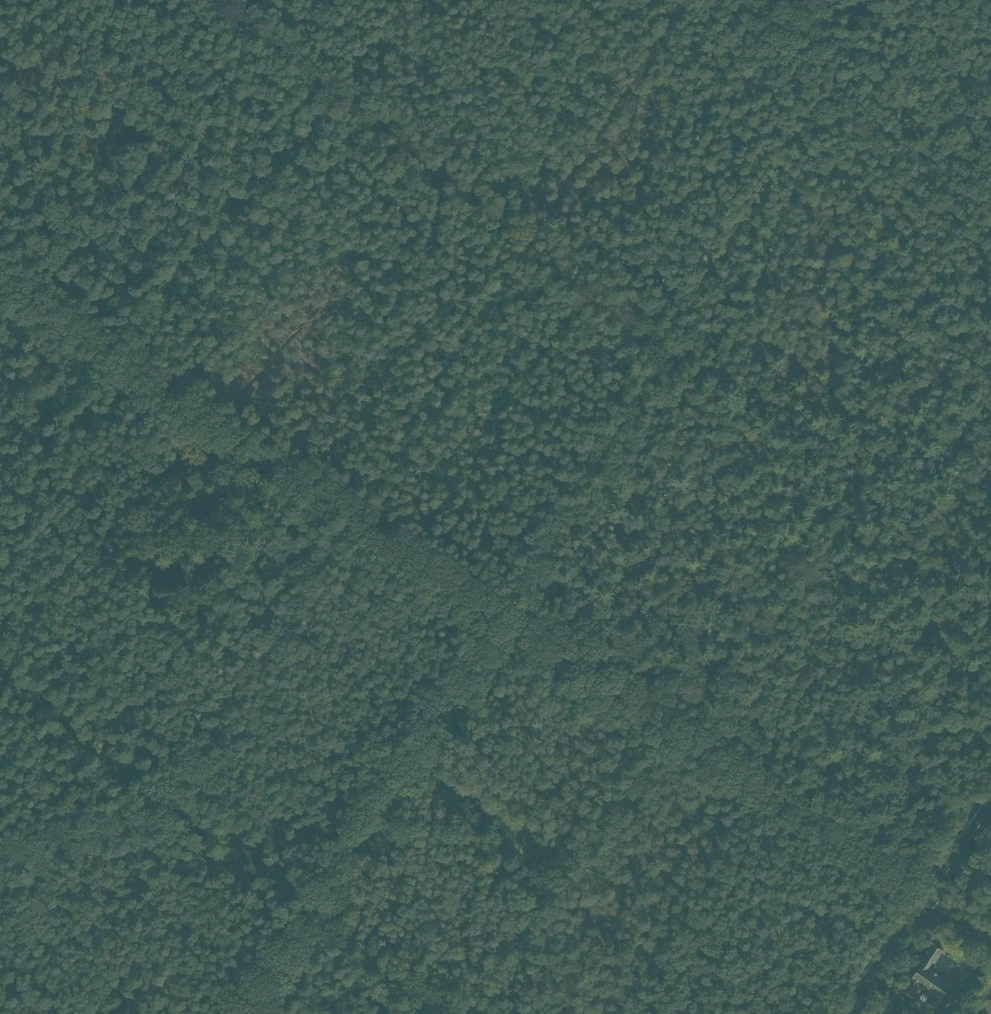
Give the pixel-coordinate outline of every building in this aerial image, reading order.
[(912,976),(944,997),(954,983),(933,968),(945,950),(934,942),(912,976)] [(981,1013),(990,1013),(990,999),(981,1013)]
